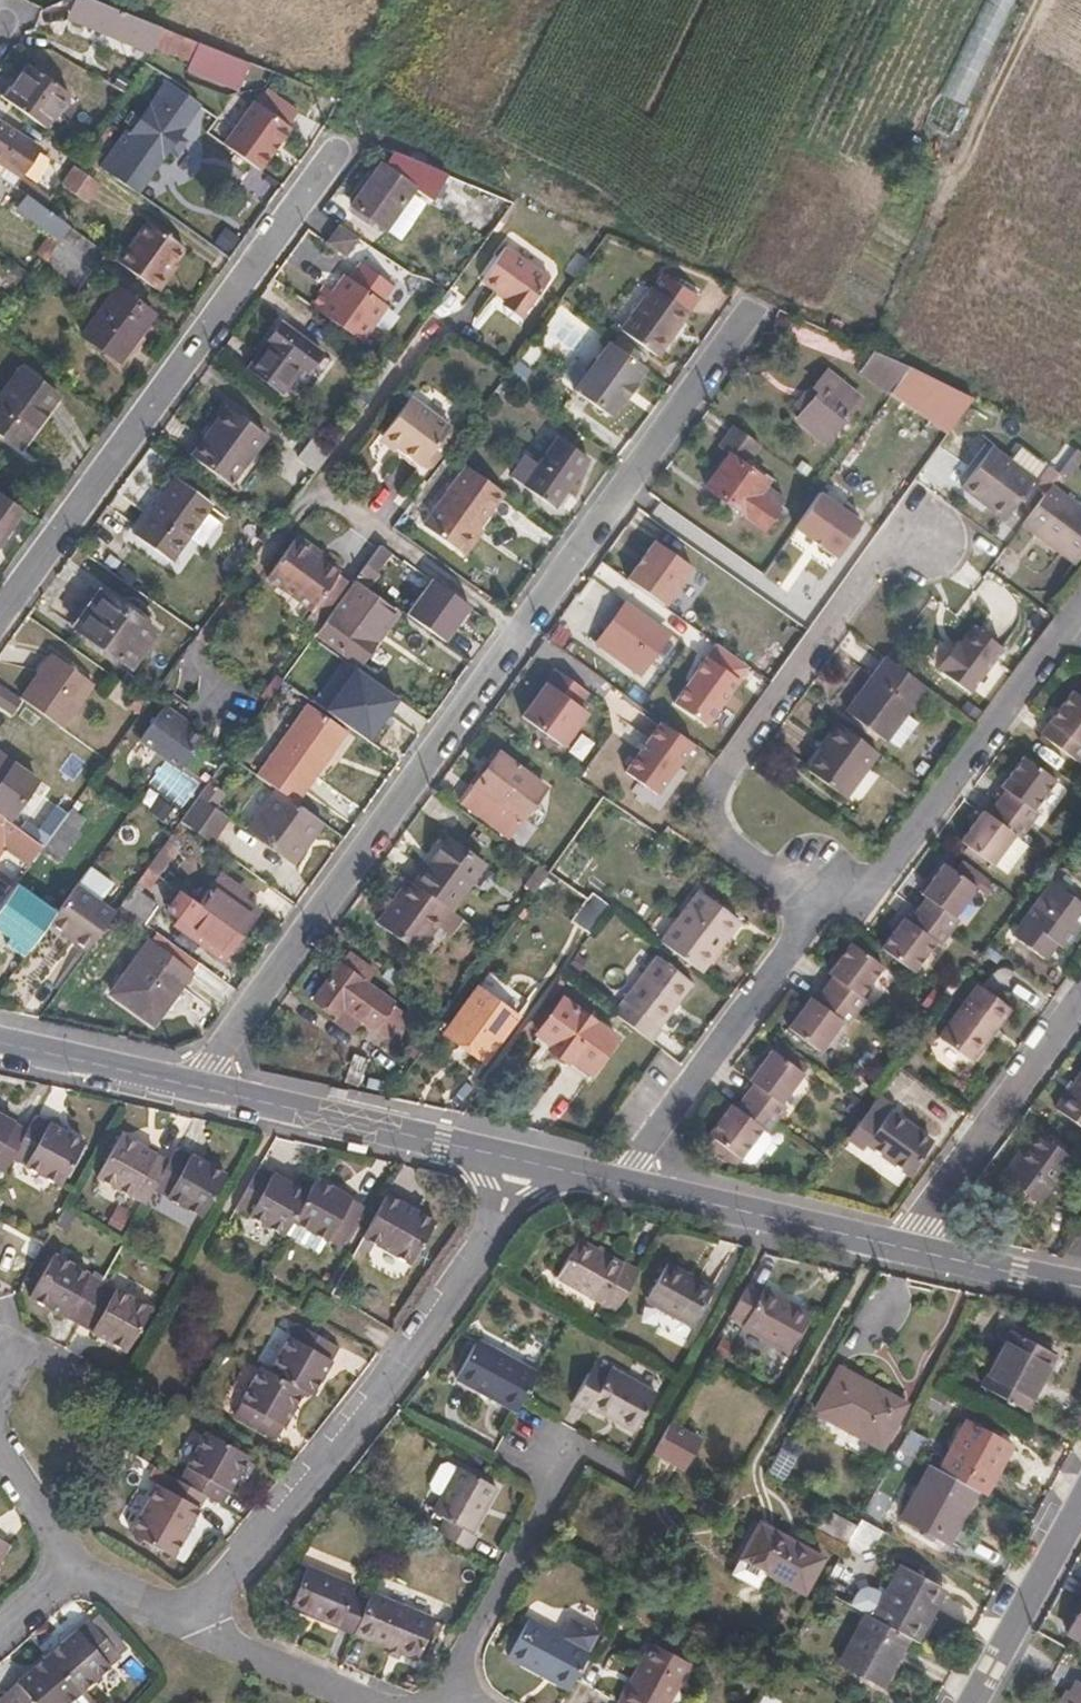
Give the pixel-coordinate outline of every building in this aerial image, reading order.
[(152,53),(154,47),(162,28),(92,0),(76,0),(69,20),(152,53)] [(924,127),(951,140),(1017,0),(984,0),(924,127)] [(240,89),(250,64),(162,28),(154,47),(192,62),(189,69),(240,89)] [(45,128),(69,95),(26,65),(2,98),(45,128)] [(109,84),(124,93),(132,81),(117,71),(109,84)] [(168,85),(106,170),(138,193),(169,150),(176,156),(186,142),(178,137),(199,108),(200,107),(186,97),(168,85)] [(290,129),(255,102),(225,144),(262,168),(290,129)] [(5,166),(21,177),(39,149),(0,123),(0,173),(5,166)] [(449,176),(394,154),(384,167),(416,190),(433,202),(449,176)] [(99,185),(74,166),(60,185),(86,204),(99,185)] [(416,190),(384,167),(382,166),(351,206),(385,232),(416,190)] [(14,186),(27,196),(34,187),(21,178),(14,186)] [(34,187),(27,196),(44,208),(51,199),(34,187)] [(34,258),(43,265),(70,227),(44,208),(27,196),(17,210),(51,235),(34,258)] [(118,262),(159,290),(173,271),(168,268),(184,246),(149,220),(118,262)] [(326,245),(345,258),(359,240),(340,226),(326,245)] [(78,290),(105,252),(70,227),(43,265),(78,290)] [(503,303),(523,317),(548,281),(506,251),(482,283),(506,301),(503,303)] [(362,265),(359,268),(390,291),(394,287),(362,265)] [(326,288),(312,308),(359,342),(386,306),(381,303),(390,291),(359,268),(350,280),(346,277),(333,294),(326,288)] [(662,275),(653,288),(686,312),(696,299),(662,275)] [(686,312),(653,288),(621,330),(658,357),(689,314),(686,312)] [(116,289),(82,336),(119,363),(153,316),(116,289)] [(331,361),(283,325),(249,369),(283,394),(294,379),(309,390),(331,361)] [(643,368),(608,343),(573,393),(608,418),(619,403),(623,407),(637,388),(632,384),(643,368)] [(892,392),(910,366),(875,349),(861,369),(892,392)] [(21,449),(59,397),(20,369),(0,397),(0,434),(21,449)] [(797,420),(826,444),(861,399),(828,372),(815,388),(820,392),(797,420)] [(355,396),(366,405),(377,389),(366,380),(355,396)] [(400,445),(397,449),(421,466),(449,427),(408,398),(384,433),(400,445)] [(227,408),(191,455),(231,484),(265,436),(227,408)] [(287,448),(317,471),(335,448),(304,426),(287,448)] [(759,445),(734,428),(723,444),(733,452),(730,455),(744,465),(759,445)] [(381,438),(397,449),(400,445),(384,433),(381,438)] [(590,461),(558,438),(524,485),(556,508),(590,461)] [(1022,443),(1010,459),(1035,477),(1046,461),(1022,443)] [(1005,517),(1035,477),(1010,459),(992,444),(962,484),(1005,517)] [(706,487),(763,529),(782,502),(763,488),(767,482),(744,465),(730,455),(706,487)] [(505,493),(468,467),(425,528),(462,553),(480,529),(505,493)] [(784,493),(791,484),(780,476),(774,485),(784,493)] [(213,508),(175,479),(135,534),(172,562),(213,508)] [(1050,485),(1021,524),(1073,561),(1080,551),(1080,507),(1050,485)] [(22,512),(0,496),(0,542),(22,512)] [(860,526),(819,496),(793,533),(836,562),(860,526)] [(480,529),(462,553),(467,557),(484,532),(480,529)] [(309,554),(312,550),(299,541),(291,542),(266,578),(310,611),(337,574),(321,562),(309,554)] [(656,545),(644,561),(627,582),(665,608),(691,568),(656,545)] [(379,549),(377,551),(357,579),(370,588),(380,574),(382,575),(393,559),(379,549)] [(323,558),(312,550),(309,554),(321,562),(323,558)] [(432,577),(405,614),(444,642),(470,606),(432,577)] [(397,614),(354,583),(317,635),(355,662),(360,666),(363,661),(397,614)] [(101,593),(76,627),(132,668),(157,633),(101,593)] [(627,607),(602,641),(642,671),(667,636),(627,607)] [(955,651),(950,647),(936,667),(969,692),(1003,647),(973,626),(955,651)] [(576,684),(587,668),(562,651),(552,666),(557,670),(576,684)] [(22,699),(63,728),(94,684),(53,656),(22,699)] [(927,686),(887,656),(846,711),(886,741),(927,686)] [(360,666),(355,662),(326,700),(372,733),(403,691),(363,661),(360,666)] [(588,694),(557,670),(523,718),(565,748),(588,714),(579,708),(588,694)] [(0,686),(0,706),(2,707),(12,694),(0,686)] [(23,702),(12,694),(2,707),(13,716),(23,702)] [(130,708),(140,716),(150,703),(145,700),(139,695),(130,708)] [(1067,699),(1045,730),(1051,734),(1040,749),(1076,776),(1080,769),(1080,710),(1067,699)] [(351,729),(312,701),(274,753),(258,776),(277,789),(297,803),(351,729)] [(186,727),(178,721),(163,711),(142,739),(182,768),(203,739),(186,727)] [(181,717),(178,721),(186,727),(190,723),(181,717)] [(692,744),(659,720),(625,769),(658,792),(692,744)] [(844,797),(877,752),(837,722),(825,738),(828,740),(806,769),(844,797)] [(494,826),(506,810),(522,822),(547,787),(500,754),(464,803),(494,826)] [(5,797),(16,782),(7,776),(15,765),(0,755),(0,793),(5,797)] [(1059,782),(1025,758),(1004,786),(1010,790),(999,805),(1033,829),(1044,815),(1037,810),(1059,782)] [(15,765),(7,776),(16,782),(5,797),(0,793),(0,799),(17,811),(37,781),(15,765)] [(297,803),(277,789),(247,830),(294,863),(323,822),(297,803)] [(52,837),(42,829),(17,811),(0,799),(0,814),(46,846),(52,837)] [(227,820),(199,799),(181,823),(211,844),(227,820)] [(52,837),(70,813),(59,805),(42,829),(52,837)] [(1033,829),(999,805),(991,817),(985,813),(964,841),(997,866),(1020,836),(1025,840),(1033,829)] [(84,820),(71,811),(70,813),(52,837),(46,846),(44,847),(62,860),(82,832),(78,830),(84,820)] [(44,847),(46,846),(0,814),(0,856),(10,843),(35,861),(44,847)] [(178,848),(168,841),(147,869),(157,877),(178,848)] [(448,911),(449,912),(481,867),(446,841),(413,886),(448,911)] [(998,885),(966,863),(957,875),(990,898),(998,885)] [(115,884),(91,866),(78,885),(101,902),(115,884)] [(932,899),(921,912),(955,938),(966,923),(960,918),(980,891),(957,875),(946,867),(926,894),(932,899)] [(157,877),(147,869),(138,882),(148,889),(157,877)] [(198,906),(241,936),(255,916),(236,902),(239,899),(234,896),(239,888),(221,875),(198,906)] [(574,918),(588,928),(615,891),(596,877),(590,886),(595,889),(574,918)] [(413,886),(408,883),(377,924),(417,954),(448,911),(413,886)] [(101,902),(78,885),(49,923),(88,951),(113,917),(116,912),(101,902)] [(1063,949),(1080,925),(1080,905),(1054,885),(1014,938),(1037,954),(1049,939),(1063,949)] [(134,888),(120,907),(135,917),(144,924),(158,905),(134,888)] [(661,940),(700,969),(737,919),(698,890),(661,940)] [(229,953),(241,936),(198,906),(179,893),(167,909),(181,919),(177,925),(183,928),(187,923),(229,953)] [(120,907),(116,912),(113,917),(128,927),(135,917),(120,907)] [(906,922),(884,950),(919,976),(941,947),(946,950),(955,938),(921,912),(911,925),(906,922)] [(225,959),(229,953),(187,923),(183,928),(225,959)] [(199,963),(157,933),(112,994),(154,1025),(199,963)] [(826,990),(860,1015),(869,1002),(863,998),(884,971),(851,946),(830,974),(835,978),(826,990)] [(344,1006),(373,1028),(392,1002),(384,996),(393,985),(348,953),(315,999),(337,1015),(344,1006)] [(615,1011),(650,1037),(692,981),(656,955),(615,1011)] [(979,985),(940,1038),(973,1062),(1012,1009),(979,985)] [(450,1027),(488,1055),(518,1016),(510,1010),(513,1006),(486,987),(483,990),(479,987),(450,1027)] [(849,1028),(860,1015),(826,990),(816,1003),(811,1000),(790,1028),(822,1053),(844,1024),(849,1028)] [(552,1045),(549,1049),(585,1077),(614,1037),(562,999),(537,1034),(552,1045)] [(756,1084),(747,1098),(781,1122),(790,1109),(784,1105),(805,1076),(773,1052),(751,1080),(756,1084)] [(1080,1127),(1080,1076),(1057,1109),(1080,1127)] [(781,1122),(747,1098),(738,1109),(733,1105),(710,1135),(716,1140),(709,1150),(736,1170),(744,1159),(765,1131),(771,1135),(781,1122)] [(878,1098),(847,1139),(862,1149),(866,1145),(908,1175),(931,1143),(890,1113),(893,1109),(878,1098)] [(58,1186),(80,1144),(33,1118),(25,1133),(9,1160),(58,1186)] [(25,1133),(0,1119),(0,1175),(9,1160),(25,1133)] [(765,1131),(744,1159),(749,1164),(752,1166),(758,1164),(774,1144),(773,1137),(771,1135),(765,1131)] [(1038,1133),(1028,1147),(1034,1152),(1045,1138),(1038,1133)] [(156,1188),(170,1163),(124,1136),(101,1179),(146,1205),(156,1188)] [(1007,1174),(1038,1197),(1039,1198),(1070,1156),(1045,1138),(1034,1152),(1028,1147),(1007,1174)] [(1036,1201),(1038,1197),(1007,1174),(1028,1147),(1024,1144),(1001,1175),(1036,1201)] [(204,1215),(228,1173),(179,1146),(170,1163),(156,1188),(204,1215)] [(293,1224),(309,1195),(260,1167),(236,1210),(285,1238),(293,1224)] [(341,1251),(365,1209),(317,1181),(309,1195),(293,1224),(341,1251)] [(413,1267),(437,1226),(388,1197),(363,1239),(413,1267)] [(613,1319),(638,1272),(624,1265),(621,1268),(578,1245),(556,1283),(600,1307),(599,1312),(613,1319)] [(78,1329),(102,1287),(53,1260),(30,1302),(78,1329)] [(691,1330),(712,1292),(665,1266),(645,1304),(691,1330)] [(125,1356),(149,1313),(102,1287),(78,1329),(125,1356)] [(809,1318),(764,1293),(761,1297),(745,1289),(729,1319),(745,1328),(742,1334),(787,1358),(809,1318)] [(312,1400),(338,1352),(296,1328),(270,1375),(302,1394),(312,1400)] [(1021,1413),(1052,1358),(1011,1336),(980,1391),(1021,1413)] [(535,1380),(476,1347),(455,1385),(514,1417),(521,1406),(535,1380)] [(275,1442),(302,1394),(270,1375),(260,1370),(234,1418),(275,1442)] [(633,1434),(655,1397),(610,1371),(602,1384),(588,1377),(571,1407),(585,1415),(588,1410),(589,1411),(633,1434)] [(879,1455),(903,1410),(835,1373),(812,1416),(879,1455)] [(984,1503),(1013,1453),(967,1428),(940,1478),(978,1499),(984,1503)] [(680,1476),(698,1445),(671,1431),(667,1429),(650,1460),(680,1476)] [(221,1509),(248,1462),(206,1437),(180,1485),(204,1499),(221,1509)] [(780,1489),(800,1453),(783,1444),(763,1479),(780,1489)] [(467,1534),(491,1490),(454,1469),(432,1508),(430,1514),(441,1520),(433,1535),(465,1553),(472,1538),(467,1534)] [(949,1554),(978,1499),(940,1478),(931,1473),(901,1528),(949,1554)] [(169,1560),(204,1499),(180,1485),(168,1478),(162,1490),(159,1488),(130,1537),(169,1560)] [(820,1563),(757,1529),(738,1564),(762,1577),(801,1598),(820,1563)] [(9,1550),(0,1545),(0,1565),(9,1550)] [(762,1577),(738,1564),(728,1583),(752,1597),(762,1577)] [(362,1601),(347,1594),(350,1588),(349,1586),(305,1566),(287,1606),(349,1634),(362,1601)] [(913,1648),(941,1596),(932,1590),(934,1584),(925,1579),(921,1584),(896,1571),(884,1594),(869,1623),(906,1643),(913,1648)] [(413,1663),(430,1624),(366,1594),(362,1601),(349,1634),(413,1663)] [(1067,1641),(1080,1648),(1080,1616),(1067,1641)] [(878,1696),(906,1643),(869,1623),(860,1618),(832,1670),(878,1696)] [(119,1658),(126,1652),(98,1620),(92,1626),(89,1625),(47,1663),(61,1679),(79,1699),(119,1665),(121,1661),(119,1658)] [(574,1687),(595,1646),(568,1632),(559,1650),(525,1632),(506,1670),(565,1702),(574,1687)] [(690,1670),(652,1651),(623,1702),(672,1702),(690,1670)] [(61,1679),(47,1663),(0,1702),(74,1702),(79,1699),(61,1679)] [(1071,1687),(1063,1702),(1080,1702),(1080,1693),(1071,1687)]
